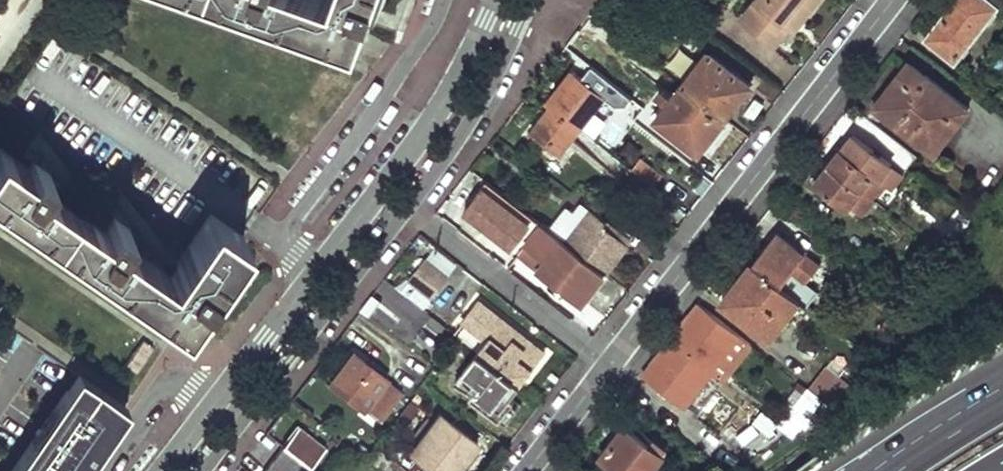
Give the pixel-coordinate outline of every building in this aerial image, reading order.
[(367,40),(378,8),(381,10),(385,0),(253,0),(367,40)] [(718,0),(702,0),(692,20),(709,33),(728,8),(718,0)] [(743,20),(776,45),(792,24),(797,29),(819,0),(759,0),(743,20)] [(958,60),(1000,8),(989,0),(959,0),(929,39),(958,60)] [(685,86),(727,119),(752,86),(711,54),(685,86)] [(878,107),(938,153),(973,109),(913,62),(878,107)] [(554,109),(581,131),(607,100),(575,72),(549,106),(554,109)] [(660,118),(703,151),(727,119),(685,86),(660,118)] [(534,131),(564,155),(581,131),(554,109),(534,131)] [(894,165),(856,135),(831,165),(876,200),(889,185),(882,180),(894,165)] [(41,185),(50,172),(34,160),(30,167),(0,146),(0,199),(149,302),(170,274),(123,243),(129,234),(136,240),(152,223),(114,203),(106,215),(111,219),(105,229),(41,185)] [(632,170),(656,188),(664,175),(643,158),(632,170)] [(865,215),(876,200),(831,165),(818,182),(848,206),(854,206),(865,215)] [(584,303),(607,275),(569,244),(528,212),(526,210),(503,239),(522,253),(530,244),(548,259),(541,268),(584,303)] [(569,244),(607,275),(630,245),(606,225),(609,222),(594,211),(569,244)] [(244,239),(212,216),(170,274),(200,296),(244,239)] [(609,222),(606,225),(630,245),(633,242),(609,222)] [(754,264),(782,286),(802,301),(806,297),(786,281),(794,272),(810,283),(822,268),(778,233),(754,264)] [(955,252),(941,239),(935,246),(950,258),(955,252)] [(522,253),(541,268),(548,259),(530,244),(522,253)] [(434,298),(449,278),(425,260),(411,280),(434,298)] [(724,301),(772,338),(802,301),(782,286),(754,264),(724,301)] [(200,296),(170,274),(149,302),(180,324),(200,296)] [(521,385),(522,386),(546,354),(530,343),(525,351),(513,342),(519,335),(477,303),(463,322),(488,342),(479,354),(521,385)] [(672,340),(713,373),(743,336),(701,303),(686,322),(672,340)] [(530,343),(519,335),(513,342),(525,351),(530,343)] [(755,347),(743,336),(713,373),(727,384),(755,347)] [(645,376),(686,410),(713,373),(672,340),(654,364),(645,376)] [(342,370),(375,395),(387,379),(355,354),(342,370)] [(809,391),(832,409),(852,383),(830,364),(809,391)] [(330,385),(364,410),(375,395),(342,370),(330,385)] [(699,419),(727,384),(713,373),(686,410),(699,419)] [(88,463),(97,451),(81,440),(111,397),(78,375),(11,470),(83,470),(88,463)] [(784,405),(793,412),(805,396),(796,389),(784,405)] [(793,412),(807,424),(832,409),(809,391),(805,396),(793,412)] [(387,405),(375,395),(364,410),(376,419),(387,405)] [(126,409),(111,397),(81,440),(97,451),(126,409)] [(767,433),(777,422),(762,408),(752,419),(767,433)] [(481,447),(442,416),(426,436),(466,467),(481,447)] [(302,462),(309,468),(325,447),(299,425),(282,446),(302,462)] [(627,428),(603,458),(620,470),(652,470),(667,451),(654,442),(650,446),(627,428)] [(426,436),(411,455),(430,470),(463,470),(466,467),(426,436)] [(302,462),(282,446),(263,470),(295,470),(302,462)]
